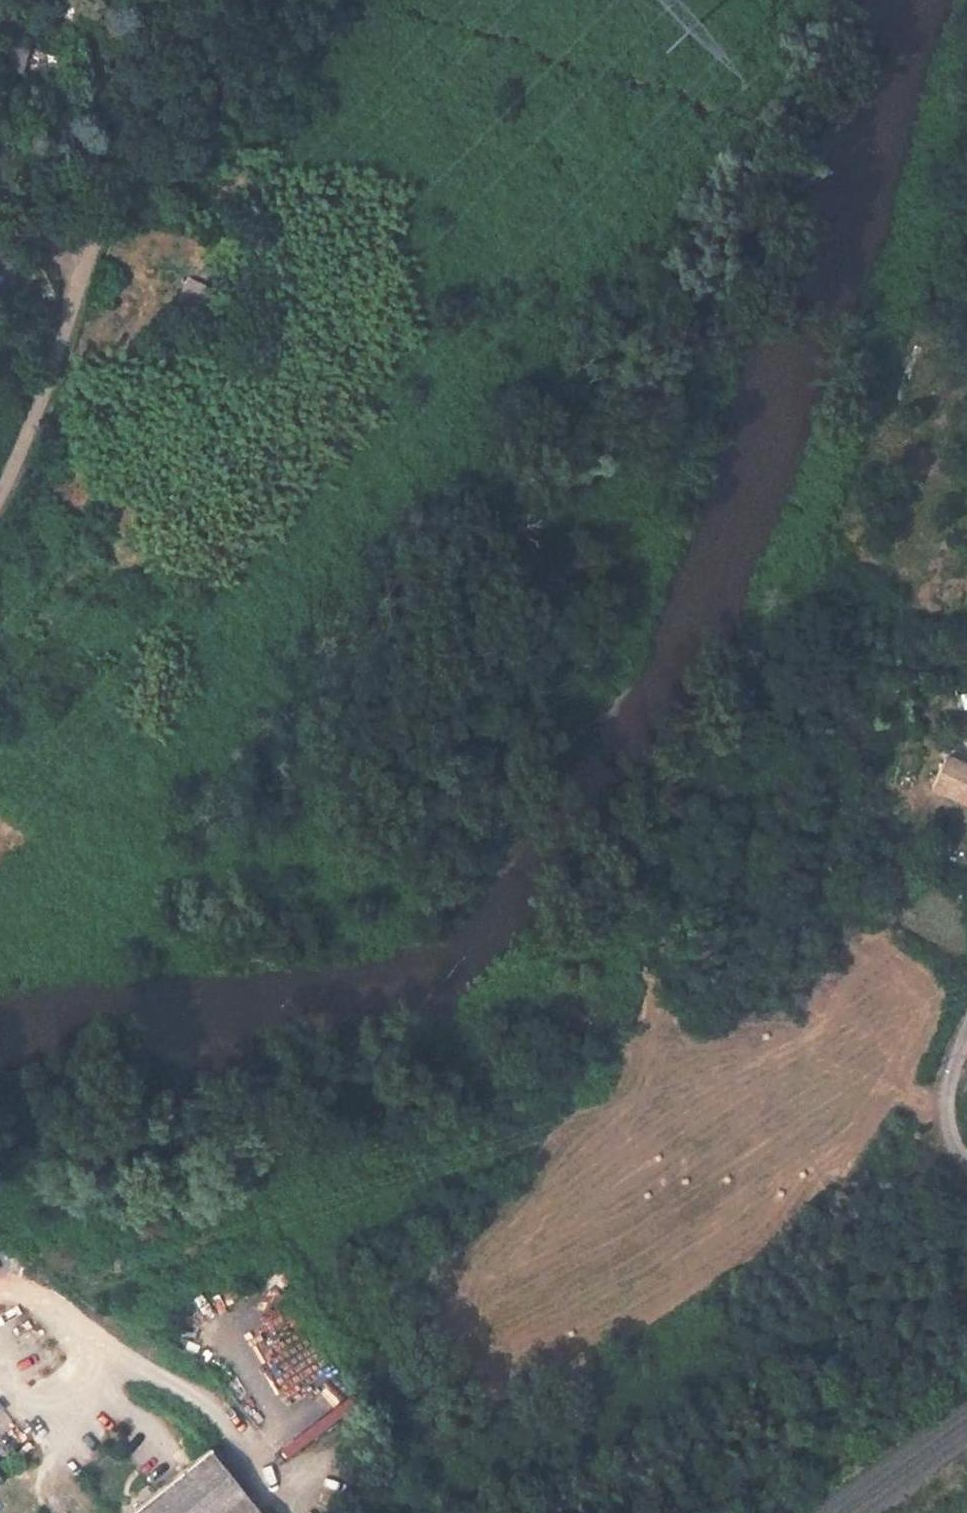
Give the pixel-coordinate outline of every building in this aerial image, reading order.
[(30,42),(8,36),(0,69),(22,74),(30,42)] [(200,314),(211,291),(187,279),(176,302),(200,314)] [(951,761),(937,791),(966,805),(966,768),(951,761)] [(216,1462),(152,1512),(257,1512),(216,1462)] [(8,1491),(0,1481),(0,1498),(8,1491)]
